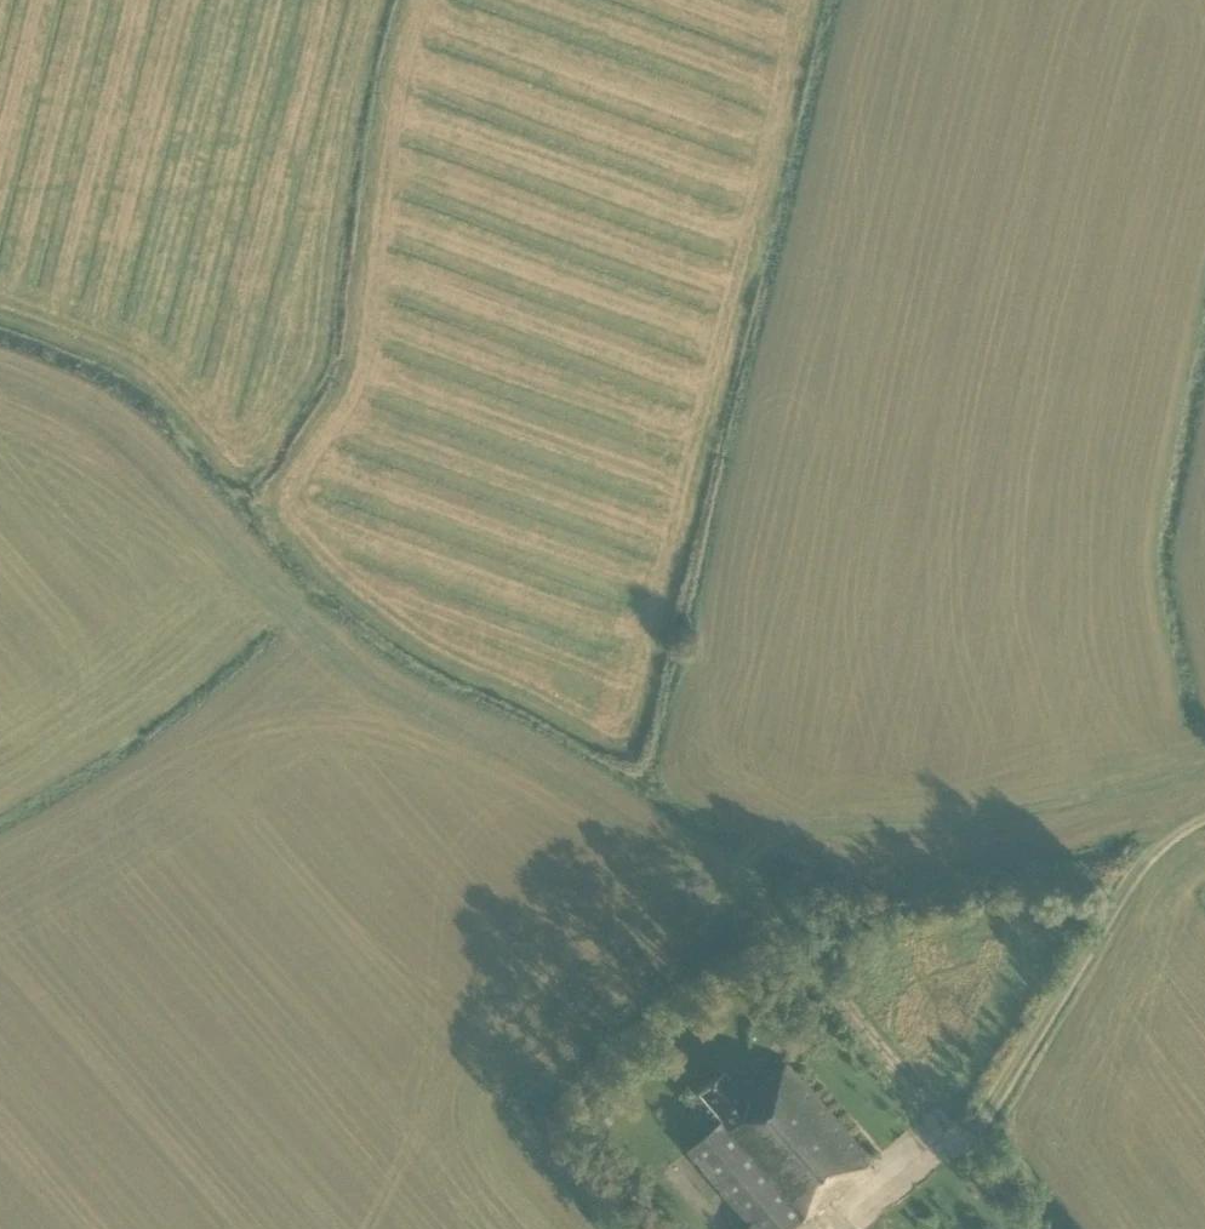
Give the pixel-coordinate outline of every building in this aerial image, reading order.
[(875,1162),(800,1072),(802,1071),(794,1061),(748,1099),(727,1074),(702,1095),(725,1122),(663,1174),(709,1228),(795,1228),(875,1162)]
